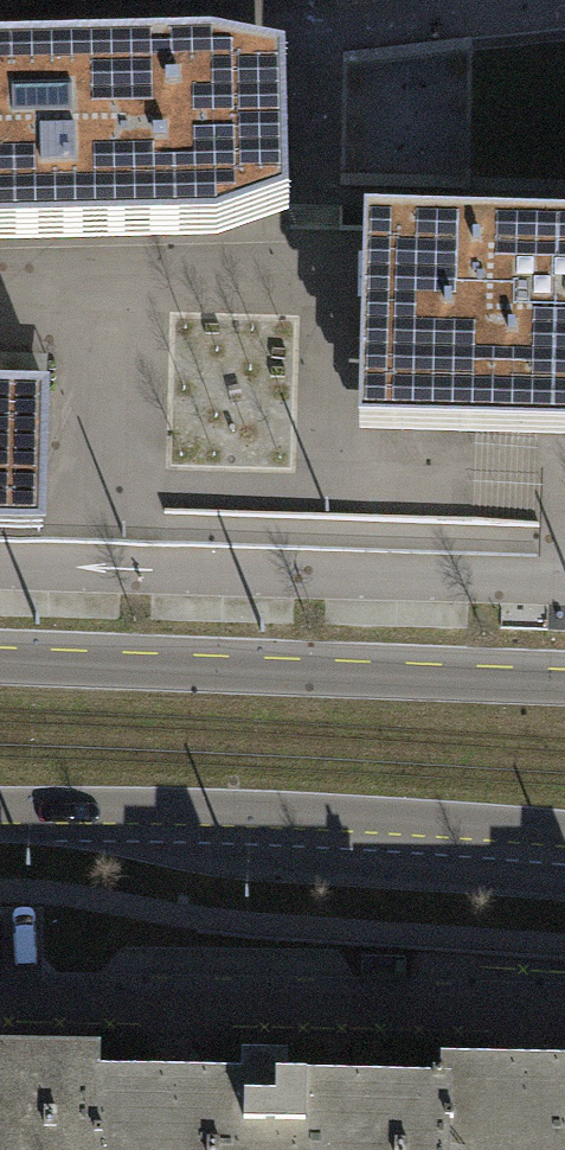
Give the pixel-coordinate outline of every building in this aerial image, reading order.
[(215,263),(298,233),(297,84),(219,67),(0,72),(0,269),(215,263)] [(391,409),(396,230),(365,229),(359,438),(564,443),(564,413),(391,409)] [(396,230),(391,409),(564,413),(564,235),(396,230)] [(0,396),(0,512),(45,513),(48,398),(0,396)] [(0,512),(0,537),(44,539),(44,528),(45,513),(0,512)] [(95,1090),(95,1067),(0,1065),(0,1149),(94,1149),(95,1090)] [(445,1089),(434,1089),(434,1097),(317,1095),(282,1094),(282,1075),(246,1074),(245,1094),(95,1090),(94,1149),(444,1149),(445,1089)] [(444,1149),(564,1149),(564,1076),(446,1074),(445,1089),(444,1149)]
